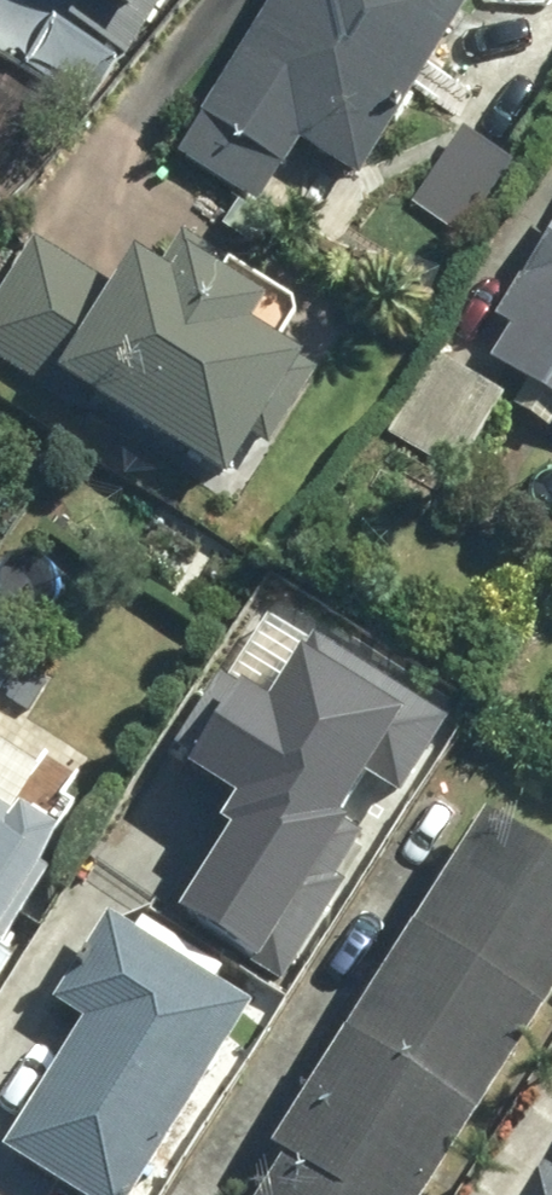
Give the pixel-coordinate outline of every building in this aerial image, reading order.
[(116,32),(135,0),(63,0),(116,32)] [(256,209),(291,150),(354,188),(417,81),(460,8),(447,0),(269,0),(174,161),(256,209)] [(471,364),(551,413),(551,229),(471,364)] [(237,335),(251,312),(209,287),(222,266),(174,237),(147,281),(116,263),(103,285),(30,240),(0,288),(0,360),(211,489),(260,409),(286,425),(313,381),(237,335)] [(501,399),(434,360),(388,439),(455,478),(501,399)] [(311,664),(253,628),(130,832),(188,867),(311,664)] [(0,653),(0,688),(15,662),(0,653)] [(50,835),(9,812),(3,822),(0,820),(0,922),(50,835)] [(469,828),(258,1194),(430,1194),(551,983),(551,876),(469,828)] [(127,941),(108,928),(53,1013),(77,1029),(0,1148),(0,1156),(60,1194),(129,1194),(244,1016),(210,994),(219,979),(136,926),(127,941)] [(528,1180),(520,1194),(551,1194),(528,1180)]
